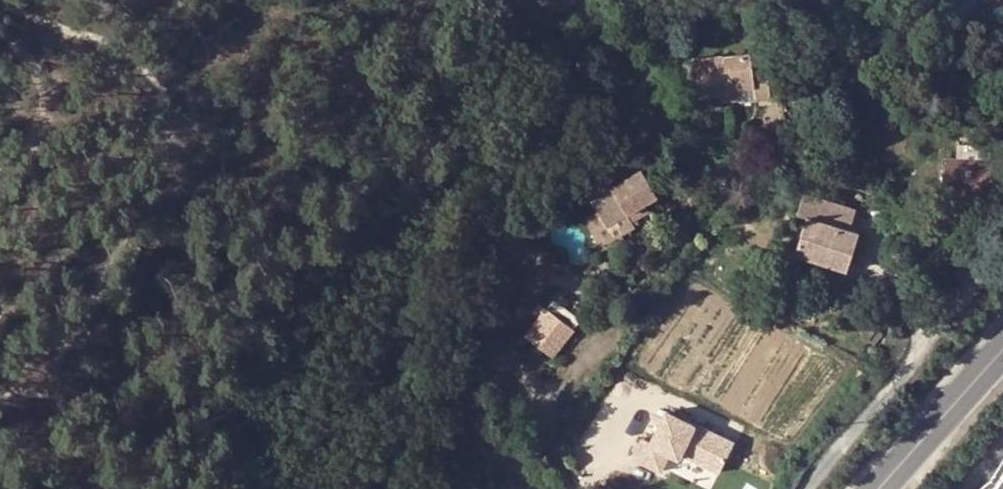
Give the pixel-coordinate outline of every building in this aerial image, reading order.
[(852,46),(849,57),(863,60),(866,50),(852,46)] [(697,97),(715,95),(714,89),(738,87),(738,88),(754,86),(755,95),(770,94),(767,67),(752,69),(751,52),(693,59),(697,97)] [(716,102),(740,100),(738,88),(738,87),(714,89),(715,95),(716,102)] [(582,148),(594,134),(586,127),(574,141),(582,148)] [(958,159),(991,160),(991,144),(958,144),(958,159)] [(958,159),(945,159),(944,197),(1002,199),(1002,160),(991,160),(958,159)] [(608,226),(627,214),(644,204),(658,196),(641,168),(612,185),(608,179),(587,191),(608,226)] [(796,252),(846,268),(858,232),(849,229),(855,209),(805,193),(798,213),(808,216),(796,252)] [(644,204),(627,214),(633,222),(649,213),(644,204)] [(492,229),(500,218),(487,209),(479,220),(492,229)] [(491,243),(486,251),(493,255),(498,249),(491,243)] [(840,287),(846,268),(796,252),(790,271),(840,287)] [(581,320),(554,298),(547,306),(574,328),(581,320)] [(532,309),(540,315),(546,308),(539,302),(532,309)] [(547,306),(546,308),(540,315),(526,333),(553,355),(574,328),(547,306)] [(738,437),(670,404),(654,438),(644,433),(634,454),(705,488),(713,488),(738,437)]
